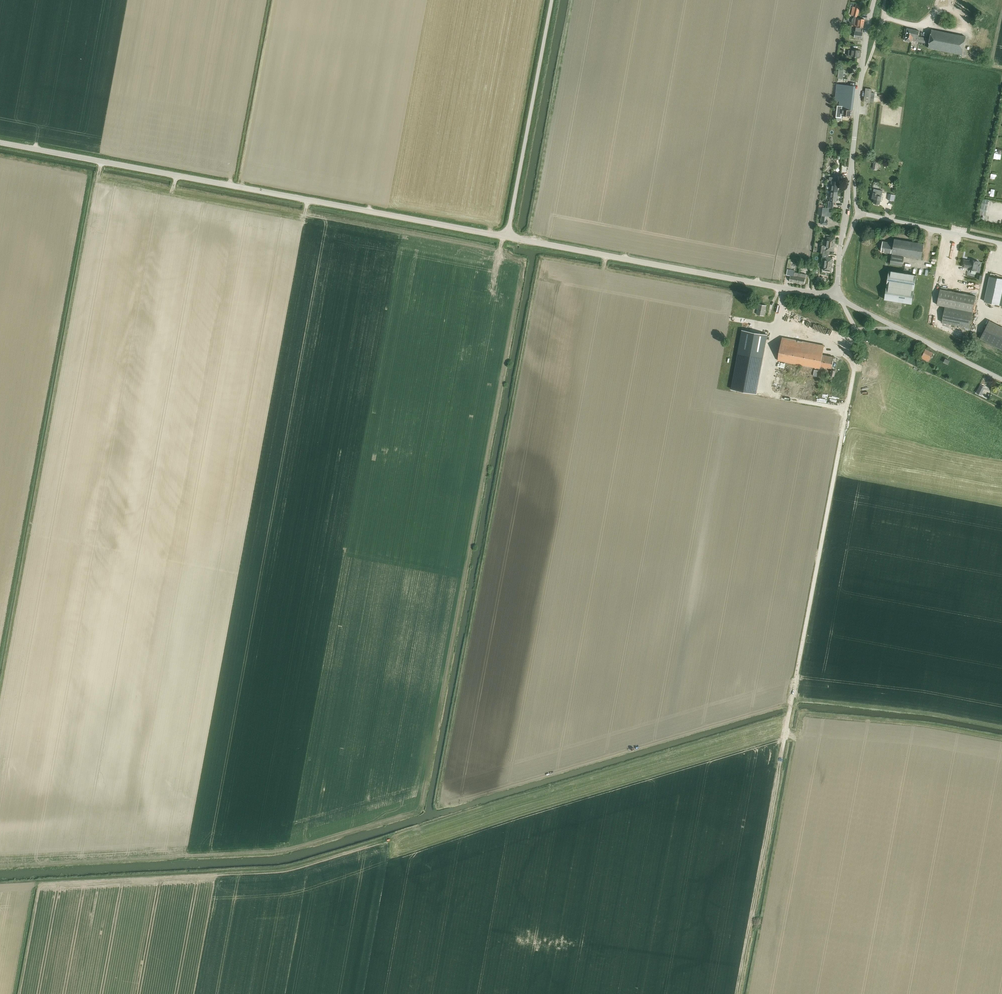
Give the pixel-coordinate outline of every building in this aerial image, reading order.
[(851,15),(854,16),(854,17),(852,19),(852,23),(853,25),(854,25),(854,26),(852,25),(852,26),(854,27),(864,28),(865,20),(863,20),(856,19),(856,17),(858,17),(860,8),(859,8),(860,5),(856,4),(855,7),(853,7),(851,15)] [(855,33),(854,38),(862,39),(863,32),(864,28),(856,27),(855,31),(855,33)] [(966,37),(932,30),(930,39),(918,37),(919,31),(907,29),(905,41),(912,42),(912,40),(929,44),(928,48),(962,55),(966,37)] [(851,49),(851,50),(849,50),(848,56),(860,58),(860,51),(851,49)] [(835,103),(838,103),(838,101),(840,102),(840,103),(839,106),(837,105),(836,118),(842,118),(842,115),(852,116),(856,83),(851,83),(851,86),(837,84),(835,100),(835,103)] [(832,181),(831,191),(838,192),(839,182),(837,181),(837,178),(830,177),(829,181),(832,181)] [(829,201),(828,208),(833,208),(834,202),(835,202),(837,202),(838,192),(831,191),(830,201),(829,201)] [(880,204),(882,194),(874,193),(872,198),(875,199),(874,203),(875,203),(875,204),(879,205),(879,204),(880,204)] [(823,253),(829,254),(830,251),(834,251),(836,238),(828,237),(827,241),(826,241),(825,242),(825,245),(824,245),(823,245),(822,246),(821,253),(823,253)] [(894,243),(892,253),(892,254),(904,257),(921,259),(924,244),(894,239),(894,243)] [(883,241),(881,251),(892,253),(894,243),(883,241)] [(824,270),(830,271),(831,271),(833,258),(829,258),(829,254),(823,253),(823,257),(825,257),(825,262),(824,262),(823,262),(823,265),(823,266),(824,266),(824,270)] [(903,266),(904,257),(892,254),(890,264),(903,266)] [(964,260),(963,267),(968,268),(968,269),(973,270),(972,271),(976,272),(976,271),(977,271),(979,261),(972,260),(972,261),(970,261),(964,260)] [(787,269),(786,275),(791,276),(790,281),(797,283),(799,273),(795,272),(795,271),(789,269),(787,269)] [(917,275),(889,271),(885,299),(912,304),(917,275)] [(799,273),(797,283),(805,284),(807,274),(799,273)] [(995,277),(996,274),(990,273),(984,301),(1001,305),(1001,279),(995,277)] [(973,312),(976,296),(940,289),(937,305),(945,306),(942,323),(969,328),(973,312)] [(765,309),(766,309),(767,305),(757,303),(756,308),(758,309),(757,314),(764,316),(765,309)] [(1001,350),(1001,327),(989,321),(980,339),(1001,350)] [(743,330),(739,350),(740,350),(764,354),(768,334),(743,330)] [(778,360),(820,369),(821,366),(832,368),(834,357),(823,355),(825,345),(782,337),(778,360)] [(926,349),(921,358),(929,362),(934,353),(926,349)] [(733,383),(732,389),(757,394),(759,383),(761,374),(764,354),(740,350),(739,350),(735,370),(733,383)] [(986,387),(980,385),(976,393),(982,395),(986,387)]
